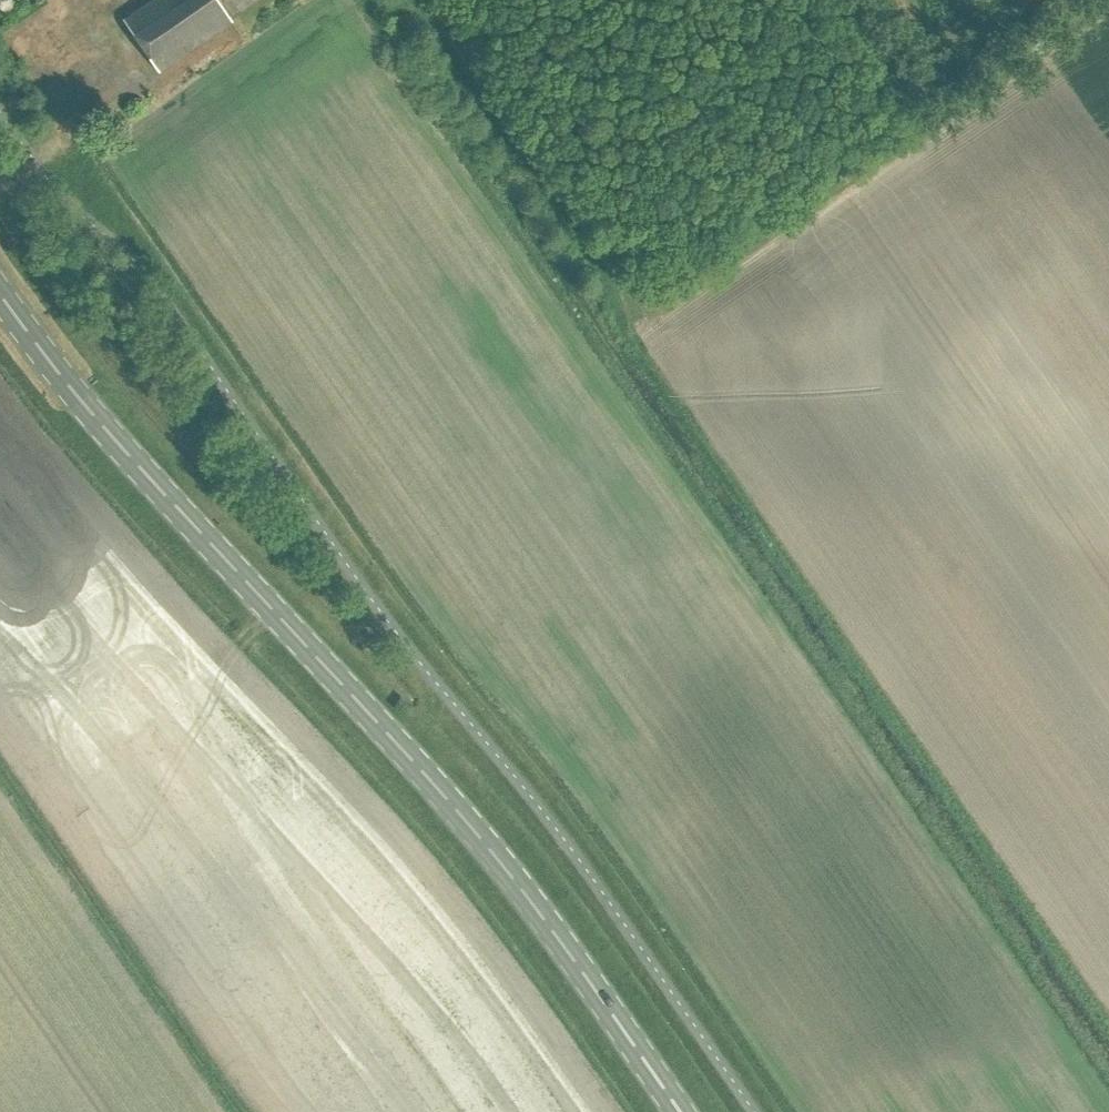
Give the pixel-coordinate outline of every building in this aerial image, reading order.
[(123,19),(159,71),(232,21),(218,0),(151,0),(123,19)]
